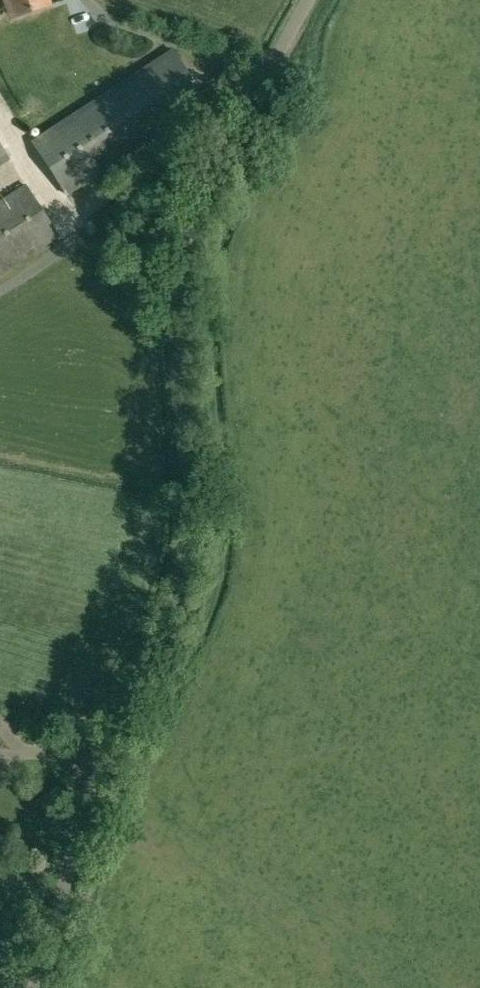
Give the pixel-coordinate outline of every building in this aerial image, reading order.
[(13,17),(48,5),(46,0),(7,0),(13,17)] [(33,143),(40,154),(67,194),(208,102),(175,51),(33,143)] [(10,159),(0,144),(0,166),(10,159)] [(26,186),(0,202),(0,274),(58,236),(26,186)]
